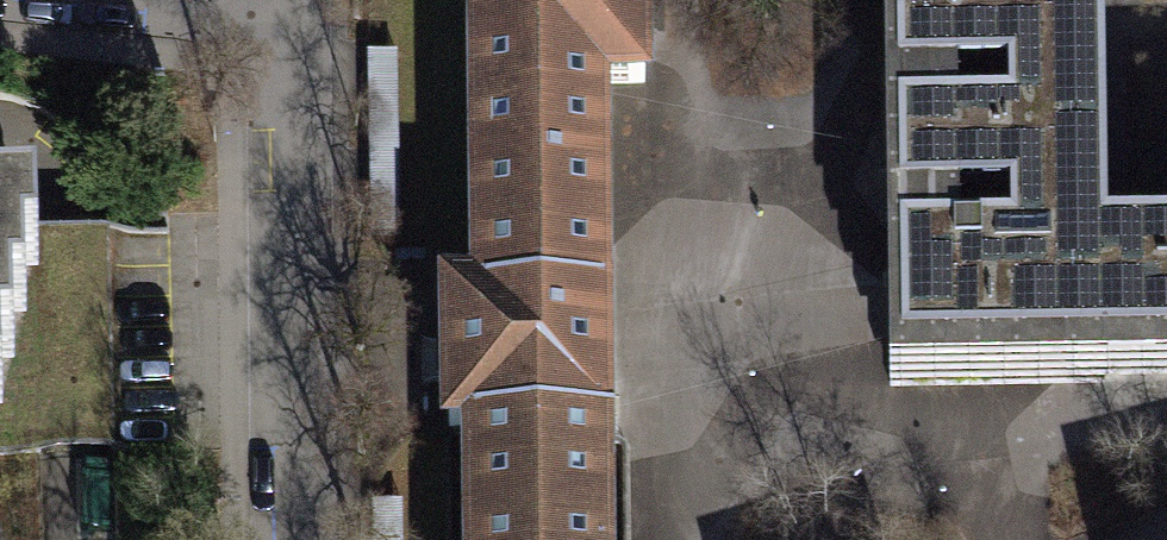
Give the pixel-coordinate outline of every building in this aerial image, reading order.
[(632,423),(627,74),(665,74),(664,0),(481,0),(485,275),(454,275),(456,426),(475,426),(632,423)] [(1112,39),(1111,0),(901,0),(902,43),(1112,39)] [(904,167),(1115,163),(1112,39),(902,43),(904,167)] [(1115,163),(904,167),(909,393),(1120,389),(1117,249),(1115,163)] [(9,326),(8,282),(22,281),(21,234),(0,235),(0,326),(9,326)] [(1120,389),(1131,388),(1166,388),(1166,248),(1128,249),(1117,249),(1120,389)] [(475,426),(476,539),(634,539),(632,423),(475,426)]
